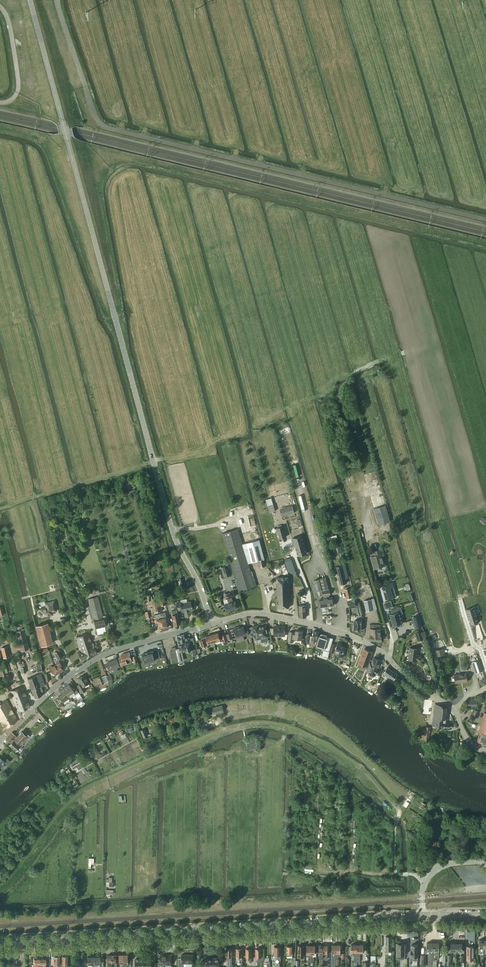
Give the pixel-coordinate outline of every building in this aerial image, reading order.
[(386,505),(374,508),(379,525),(391,522),(386,505)] [(292,506),(280,509),(282,516),(294,513),(292,506)] [(277,528),(280,539),(286,537),(283,526),(277,528)] [(238,528),(222,533),(239,591),(256,586),(238,528)] [(298,555),(307,553),(302,536),(292,539),(294,546),(295,546),(298,555)] [(375,556),(371,557),(373,561),(375,561),(377,568),(385,566),(382,554),(375,556)] [(231,575),(228,565),(221,567),(224,577),(231,575)] [(345,565),(336,567),(340,585),(347,583),(344,574),(347,573),(345,565)] [(289,586),(288,577),(276,577),(277,586),(289,586)] [(317,591),(322,590),(328,588),(325,577),(319,578),(314,580),(317,591)] [(392,583),(382,586),(383,590),(384,590),(384,592),(386,600),(393,598),(391,588),(394,587),(392,583)] [(289,586),(277,586),(278,608),(289,607),(289,586)] [(322,590),(323,593),(323,595),(325,595),(326,598),(320,598),(321,607),(333,605),(332,597),(329,597),(328,594),(330,594),(329,589),(328,589),(328,588),(322,590)] [(93,618),(93,620),(103,617),(98,596),(88,599),(89,605),(88,606),(91,619),(93,618)] [(235,601),(233,602),(232,597),(227,599),(228,603),(225,604),(227,611),(237,608),(235,601)] [(163,611),(161,605),(160,601),(160,600),(160,599),(156,600),(157,601),(154,602),(153,598),(148,600),(149,606),(152,605),(154,613),(163,611)] [(357,607),(355,599),(347,601),(349,608),(357,607)] [(374,609),(372,599),(364,600),(366,611),(374,609)] [(53,611),(57,610),(55,601),(46,603),(47,607),(41,609),(41,611),(40,611),(39,612),(39,613),(38,614),(39,615),(40,616),(41,616),(42,616),(42,617),(51,614),(52,614),(53,613),(53,612),(53,611)] [(191,601),(183,603),(181,603),(181,601),(177,602),(179,610),(182,609),(183,612),(186,611),(186,612),(189,611),(189,610),(193,610),(193,605),(192,605),(191,601)] [(392,614),(390,615),(393,626),(396,625),(396,626),(400,625),(400,624),(402,624),(399,614),(402,614),(400,607),(391,610),(392,614)] [(474,607),(466,610),(468,619),(469,618),(471,624),(478,622),(476,616),(477,616),(474,607)] [(175,625),(176,625),(177,625),(178,625),(177,624),(180,623),(178,614),(177,609),(172,611),(173,615),(172,615),(175,625)] [(160,613),(164,627),(169,626),(166,616),(165,612),(160,613)] [(164,627),(160,613),(155,614),(157,622),(156,623),(155,624),(156,625),(157,626),(158,626),(159,629),(164,627)] [(106,626),(103,617),(93,620),(95,629),(106,626)] [(361,631),(362,621),(354,620),(353,630),(361,631)] [(36,626),(41,645),(53,642),(48,623),(36,626)] [(380,636),(380,629),(380,624),(370,624),(370,629),(370,635),(371,640),(381,641),(381,636),(380,636)] [(256,626),(252,626),(255,640),(256,640),(255,639),(261,638),(261,639),(262,640),(263,640),(264,640),(265,640),(266,639),(267,638),(266,637),(268,636),(266,625),(257,627),(256,626)] [(233,628),(236,635),(236,638),(249,634),(247,628),(244,628),(244,626),(239,628),(239,626),(233,628)] [(285,636),(285,626),(274,626),(274,628),(270,628),(271,634),(274,634),(274,636),(285,636)] [(24,629),(16,631),(20,648),(28,646),(24,629)] [(293,642),(294,638),(302,639),(303,631),(296,630),(295,632),(289,632),(288,642),(293,642)] [(317,637),(320,630),(319,630),(319,632),(314,630),(312,636),(310,636),(311,634),(307,634),(305,642),(308,642),(312,645),(315,641),(317,641),(317,637)] [(424,639),(421,631),(415,633),(418,641),(424,639)] [(212,634),(214,642),(220,640),(218,632),(212,634)] [(95,648),(94,648),(89,633),(76,637),(80,651),(78,652),(80,659),(97,654),(95,648)] [(319,639),(316,646),(322,648),(324,648),(322,655),(328,656),(332,642),(326,641),(327,636),(327,635),(320,633),(319,639)] [(215,645),(214,642),(212,634),(206,636),(208,644),(211,643),(212,646),(215,645)] [(184,635),(177,636),(177,637),(178,641),(181,641),(182,642),(186,641),(186,643),(190,642),(190,644),(194,644),(193,638),(189,638),(185,638),(184,635)] [(181,641),(178,641),(179,644),(180,649),(177,649),(178,656),(181,655),(181,651),(186,650),(186,651),(192,650),(190,644),(190,642),(186,643),(186,641),(182,642),(181,641)] [(335,649),(336,649),(339,651),(338,655),(343,657),(346,647),(342,646),(342,643),(338,642),(335,649)] [(7,646),(1,648),(3,658),(10,657),(7,646)] [(170,651),(172,659),(173,663),(179,662),(178,657),(176,650),(176,647),(172,648),(172,650),(170,651)] [(422,655),(418,655),(418,649),(410,647),(409,652),(408,652),(408,655),(409,655),(408,659),(421,661),(422,655)] [(361,657),(358,663),(367,666),(372,652),(364,649),(361,655),(363,655),(362,657),(361,657)] [(154,653),(154,651),(149,652),(149,651),(146,652),(146,653),(142,654),(143,657),(141,657),(143,664),(147,663),(147,661),(156,659),(156,660),(160,659),(158,652),(154,653)] [(127,663),(126,660),(131,658),(129,652),(121,654),(122,656),(119,657),(122,665),(127,663)] [(370,662),(366,672),(367,672),(367,673),(368,673),(368,674),(368,675),(369,677),(370,677),(371,678),(372,678),(373,678),(373,677),(374,677),(375,676),(376,676),(376,675),(379,676),(382,669),(379,668),(381,660),(374,657),(372,663),(370,662)] [(109,670),(120,666),(117,659),(106,663),(109,670)] [(54,665),(59,673),(63,670),(61,667),(63,667),(59,660),(56,662),(57,663),(54,665)] [(479,660),(472,662),(476,673),(482,671),(479,660)] [(56,675),(59,673),(54,665),(52,666),(52,665),(49,667),(53,673),(54,672),(56,675)] [(387,677),(392,671),(388,668),(385,671),(384,671),(382,673),(387,677)] [(397,674),(392,671),(387,677),(392,681),(397,674)] [(45,685),(41,673),(28,678),(35,698),(41,695),(40,692),(43,691),(41,686),(45,685)] [(454,674),(455,682),(463,681),(463,682),(467,681),(466,673),(454,674)] [(84,675),(77,678),(80,684),(77,686),(81,692),(86,690),(83,686),(88,683),(84,675)] [(64,687),(70,696),(71,696),(75,694),(76,695),(79,693),(75,688),(73,690),(69,684),(64,687)] [(29,701),(23,686),(10,691),(16,706),(18,712),(30,707),(30,706),(28,702),(29,701)] [(62,702),(71,696),(70,696),(64,687),(59,690),(62,694),(58,696),(62,702)] [(478,707),(477,698),(468,699),(468,708),(478,707)] [(0,722),(3,727),(4,729),(8,726),(17,721),(12,709),(7,699),(0,703),(0,722)] [(447,707),(435,704),(433,725),(450,727),(450,724),(445,723),(447,707)] [(222,705),(208,708),(209,716),(224,712),(223,705),(222,705)] [(429,740),(431,727),(425,726),(425,727),(423,727),(423,731),(425,731),(424,734),(422,733),(422,739),(429,740)] [(12,732),(9,735),(16,741),(20,746),(23,748),(21,746),(23,744),(25,741),(29,736),(26,733),(25,735),(21,731),(17,737),(15,736),(16,735),(12,732)] [(479,732),(477,742),(485,744),(485,733),(479,732)] [(9,735),(5,739),(10,743),(9,745),(16,751),(20,746),(16,741),(9,735)] [(257,737),(246,739),(248,750),(257,748),(256,743),(258,742),(257,737)] [(2,754),(0,756),(0,766),(4,761),(7,764),(9,761),(2,754)] [(79,761),(71,766),(73,769),(76,767),(78,770),(83,767),(79,761)] [(427,951),(425,951),(425,954),(430,954),(430,960),(433,960),(433,943),(427,943),(427,951)] [(165,955),(160,955),(160,965),(172,965),(172,955),(165,955)] [(193,964),(193,955),(182,955),(182,958),(178,958),(178,966),(184,966),(184,964),(193,964)] [(40,964),(40,958),(39,958),(38,957),(37,957),(36,958),(33,958),(34,964),(32,965),(32,966),(40,966),(40,964)] [(143,958),(140,958),(140,959),(136,959),(135,959),(135,966),(143,966),(143,958)] [(143,958),(143,966),(151,966),(151,959),(146,959),(146,958),(143,958)] [(206,958),(206,960),(202,960),(202,966),(207,966),(213,966),(219,966),(220,958),(206,958)]
